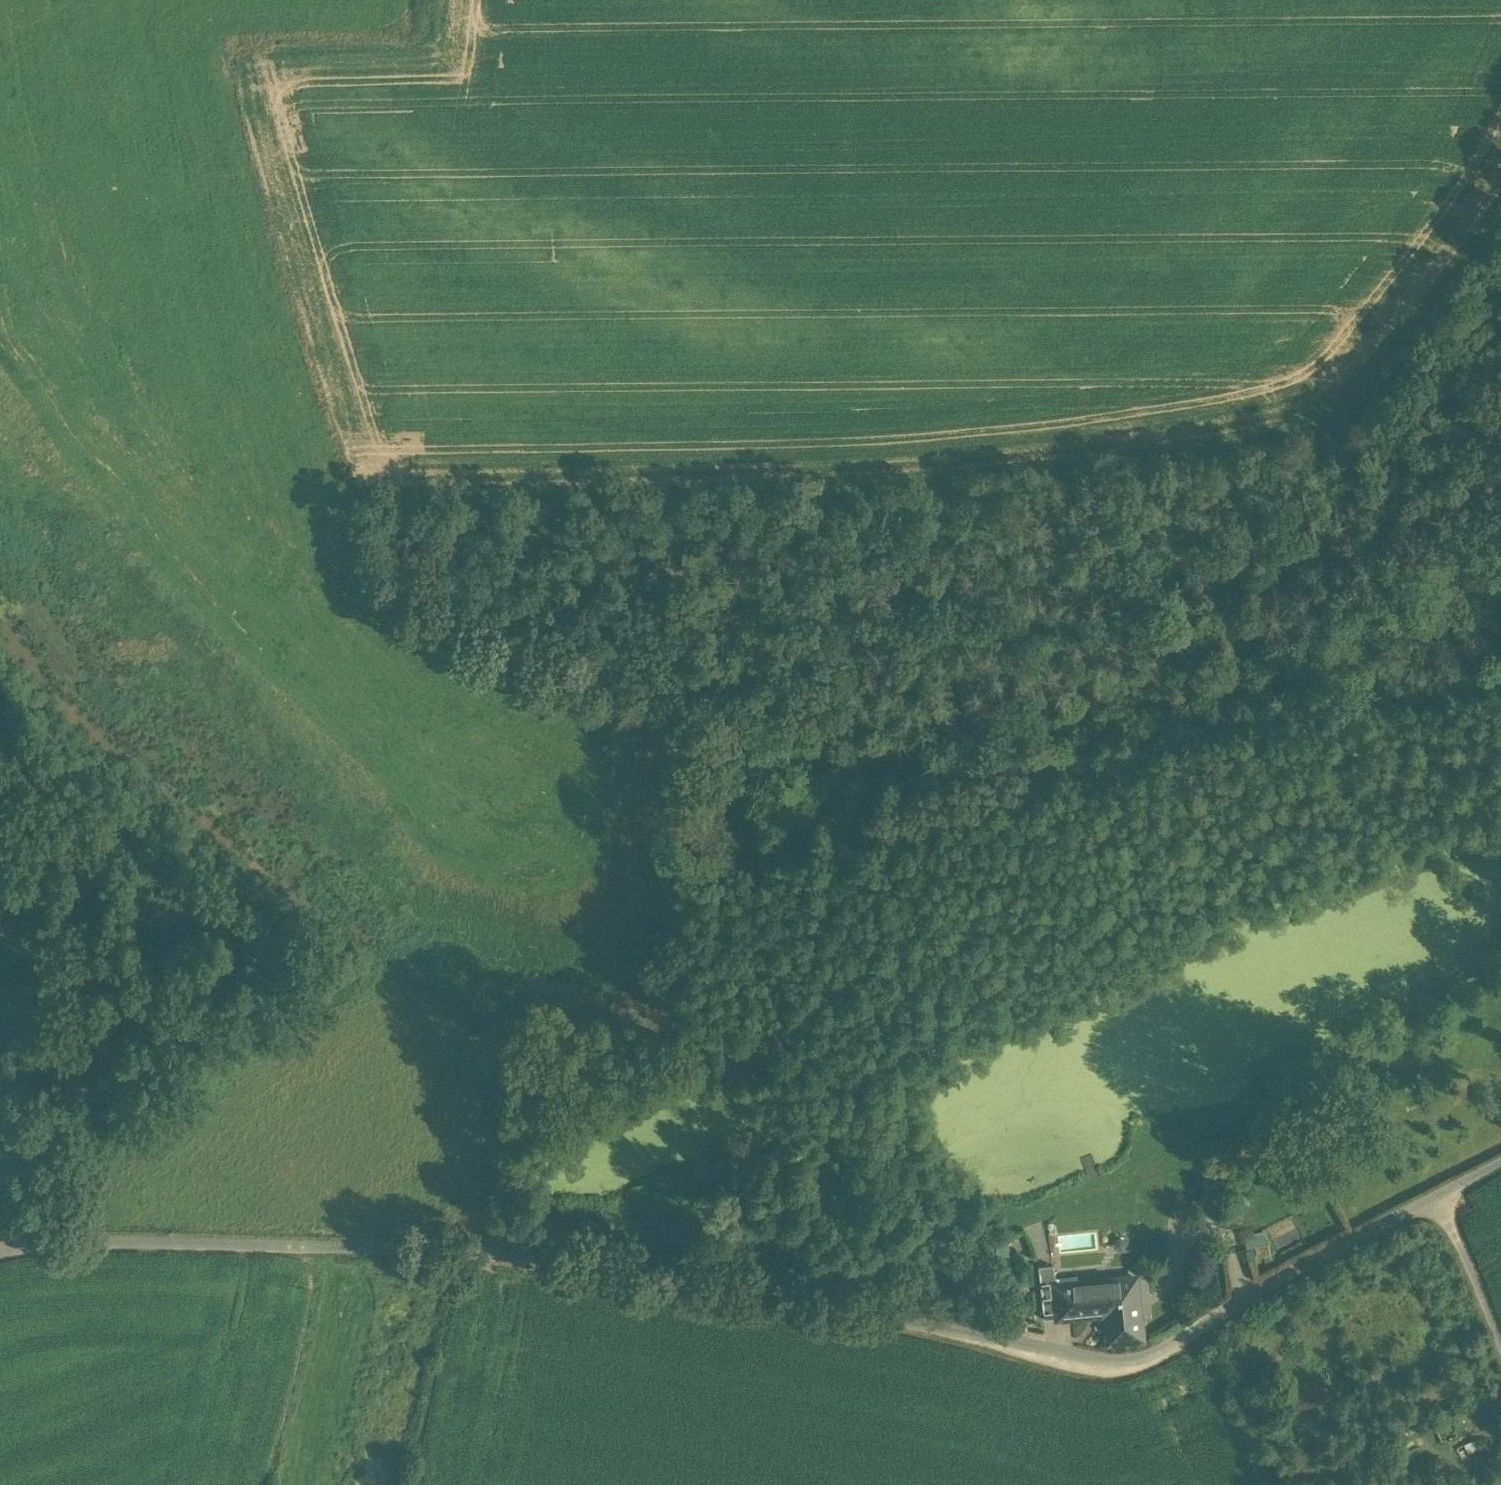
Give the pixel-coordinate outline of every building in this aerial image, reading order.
[(1265,1227),(1244,1234),(1248,1247),(1269,1241),(1265,1227)] [(1054,1265),(1039,1266),(1044,1319),(1059,1317),(1055,1285),(1056,1285),(1054,1265)] [(1137,1277),(1071,1283),(1074,1316),(1107,1312),(1110,1342),(1143,1338),(1137,1277)] [(1056,1285),(1055,1285),(1059,1317),(1074,1316),(1071,1283),(1056,1285)] [(1479,1436),(1458,1444),(1464,1460),(1485,1451),(1479,1436)]
